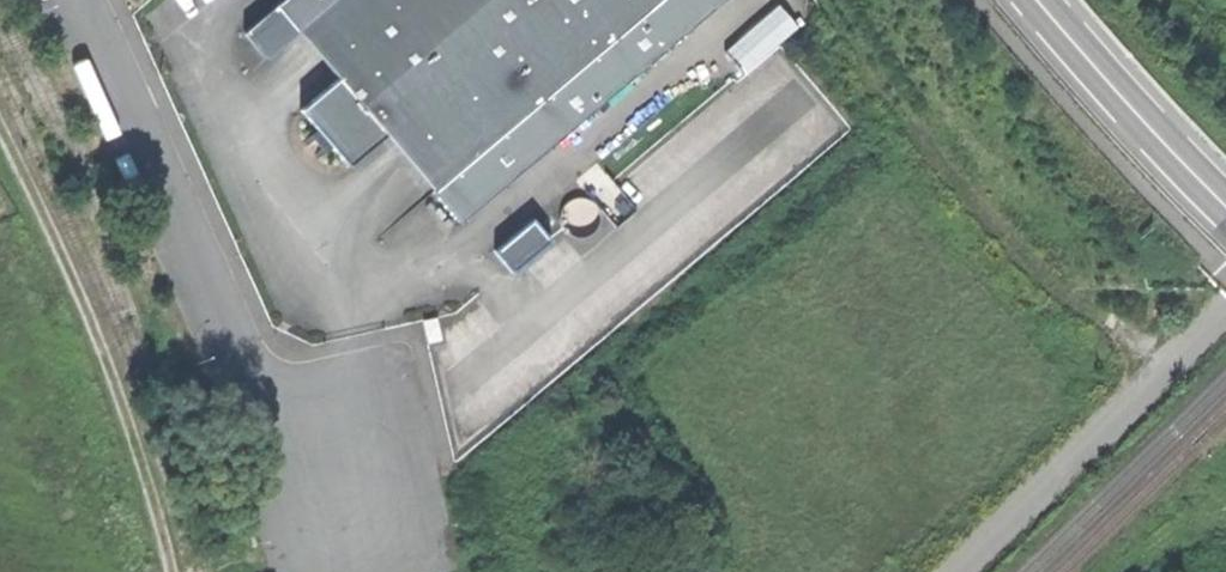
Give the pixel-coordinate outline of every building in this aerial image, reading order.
[(320,9),(360,57),(336,76),(300,107),(316,127),(331,145),(348,165),(386,133),(425,100),(472,156),(501,132),(616,36),(586,0),(278,0),(275,3),(297,29),(320,9)] [(616,36),(501,132),(472,156),(433,189),(460,224),(724,0),(659,0),(616,36)] [(616,36),(659,0),(586,0),(616,36)] [(319,56),(336,76),(360,57),(320,9),(297,29),(319,56)] [(433,189),(472,156),(425,100),(386,133),(433,189)] [(317,156),(331,145),(316,127),(302,138),(306,144),(314,138),(320,145),(312,151),(317,156)] [(502,251),(518,269),(556,238),(540,219),(502,251)] [(431,317),(418,321),(424,342),(437,338),(431,317)]
